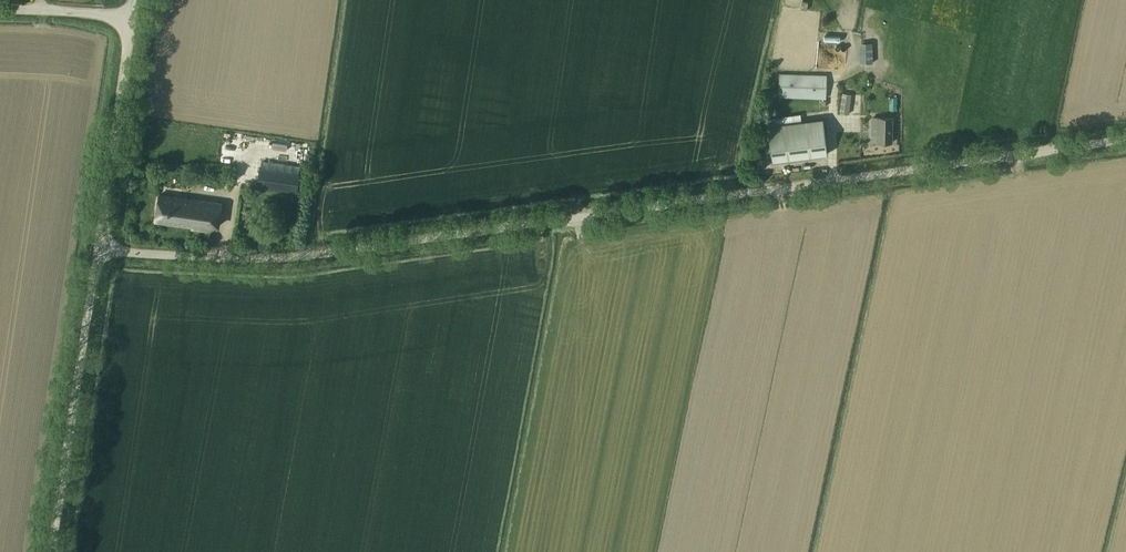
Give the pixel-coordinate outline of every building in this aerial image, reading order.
[(872,62),(872,41),(859,41),(859,62),(872,62)] [(827,75),(779,73),(778,97),(827,99),(827,75)] [(853,94),(842,92),(840,113),(850,114),(853,94)] [(771,160),(827,152),(822,116),(765,124),(771,160)] [(872,127),(878,127),(878,142),(892,142),(893,118),(872,117),(872,127)] [(260,169),(257,186),(298,192),(300,174),(283,172),(260,168),(260,169)] [(212,202),(160,194),(156,222),(208,230),(212,202)]
